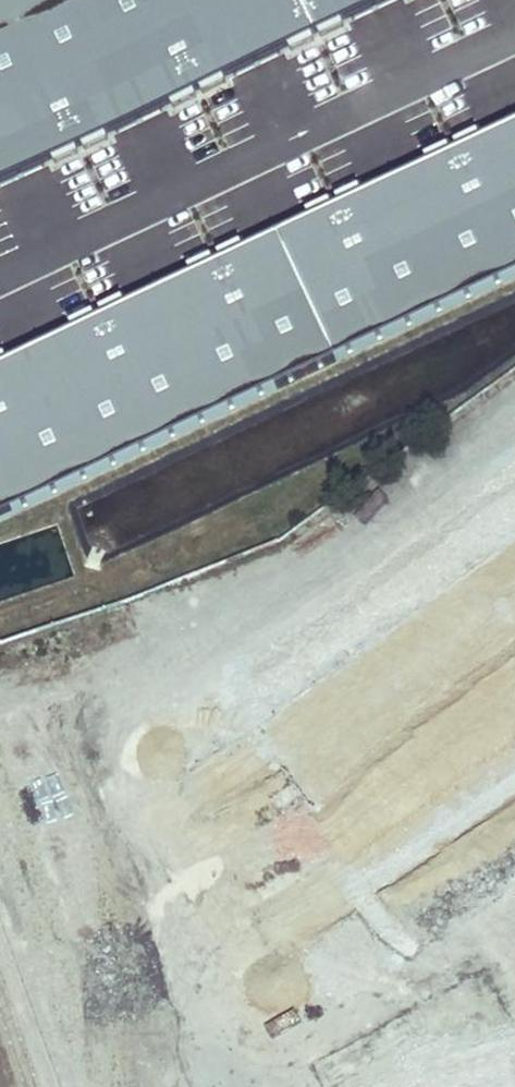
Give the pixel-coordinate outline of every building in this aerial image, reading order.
[(399,0),(0,0),(0,186),(399,0)] [(0,364),(0,518),(514,280),(514,126),(0,364)] [(514,535),(514,486),(229,692),(252,725),(514,535)] [(160,564),(185,550),(160,535),(160,564)] [(252,725),(370,889),(514,784),(514,535),(252,725)] [(370,889),(395,923),(514,836),(514,784),(370,889)]
